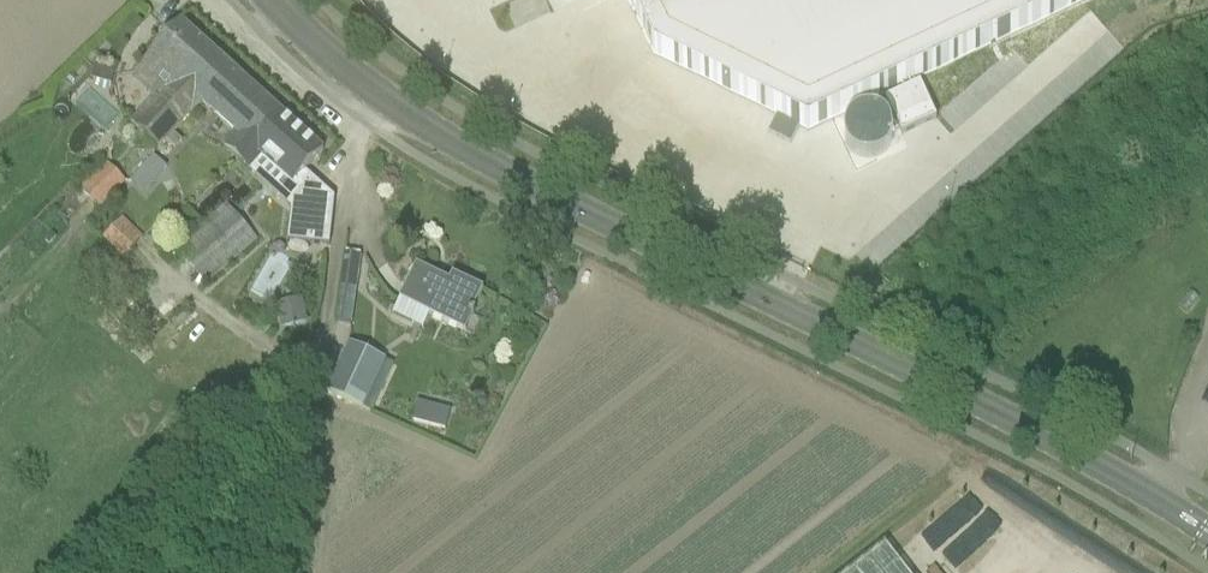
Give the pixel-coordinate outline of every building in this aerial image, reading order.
[(777,116),(800,127),(810,132),(1091,0),(627,0),(654,57),(777,116)] [(161,150),(174,135),(203,103),(232,70),(180,23),(140,68),(157,83),(168,71),(178,81),(161,100),(155,96),(131,123),(161,150)] [(232,70),(203,103),(239,136),(229,146),(225,151),(238,163),(282,115),(232,70)] [(886,102),(902,137),(937,120),(920,85),(886,102)] [(264,160),(268,163),(294,187),(324,152),(282,115),(238,163),(251,173),(264,160)] [(800,127),(777,116),(769,134),(791,145),(800,127)] [(153,157),(142,170),(155,182),(167,169),(153,157)] [(107,164),(79,190),(100,210),(127,184),(107,164)] [(334,198),(310,176),(302,185),(304,187),(293,199),(291,210),(288,242),(329,246),(334,198)] [(175,249),(207,285),(258,241),(226,205),(175,249)] [(103,236),(123,257),(145,237),(124,215),(103,236)] [(473,312),(484,291),(464,281),(460,291),(449,285),(450,283),(417,267),(400,301),(468,333),(477,313),(473,312)] [(276,305),(282,330),(309,324),(303,299),(276,305)] [(349,344),(327,392),(371,413),(394,365),(349,344)] [(887,548),(854,572),(906,572),(887,548)]
